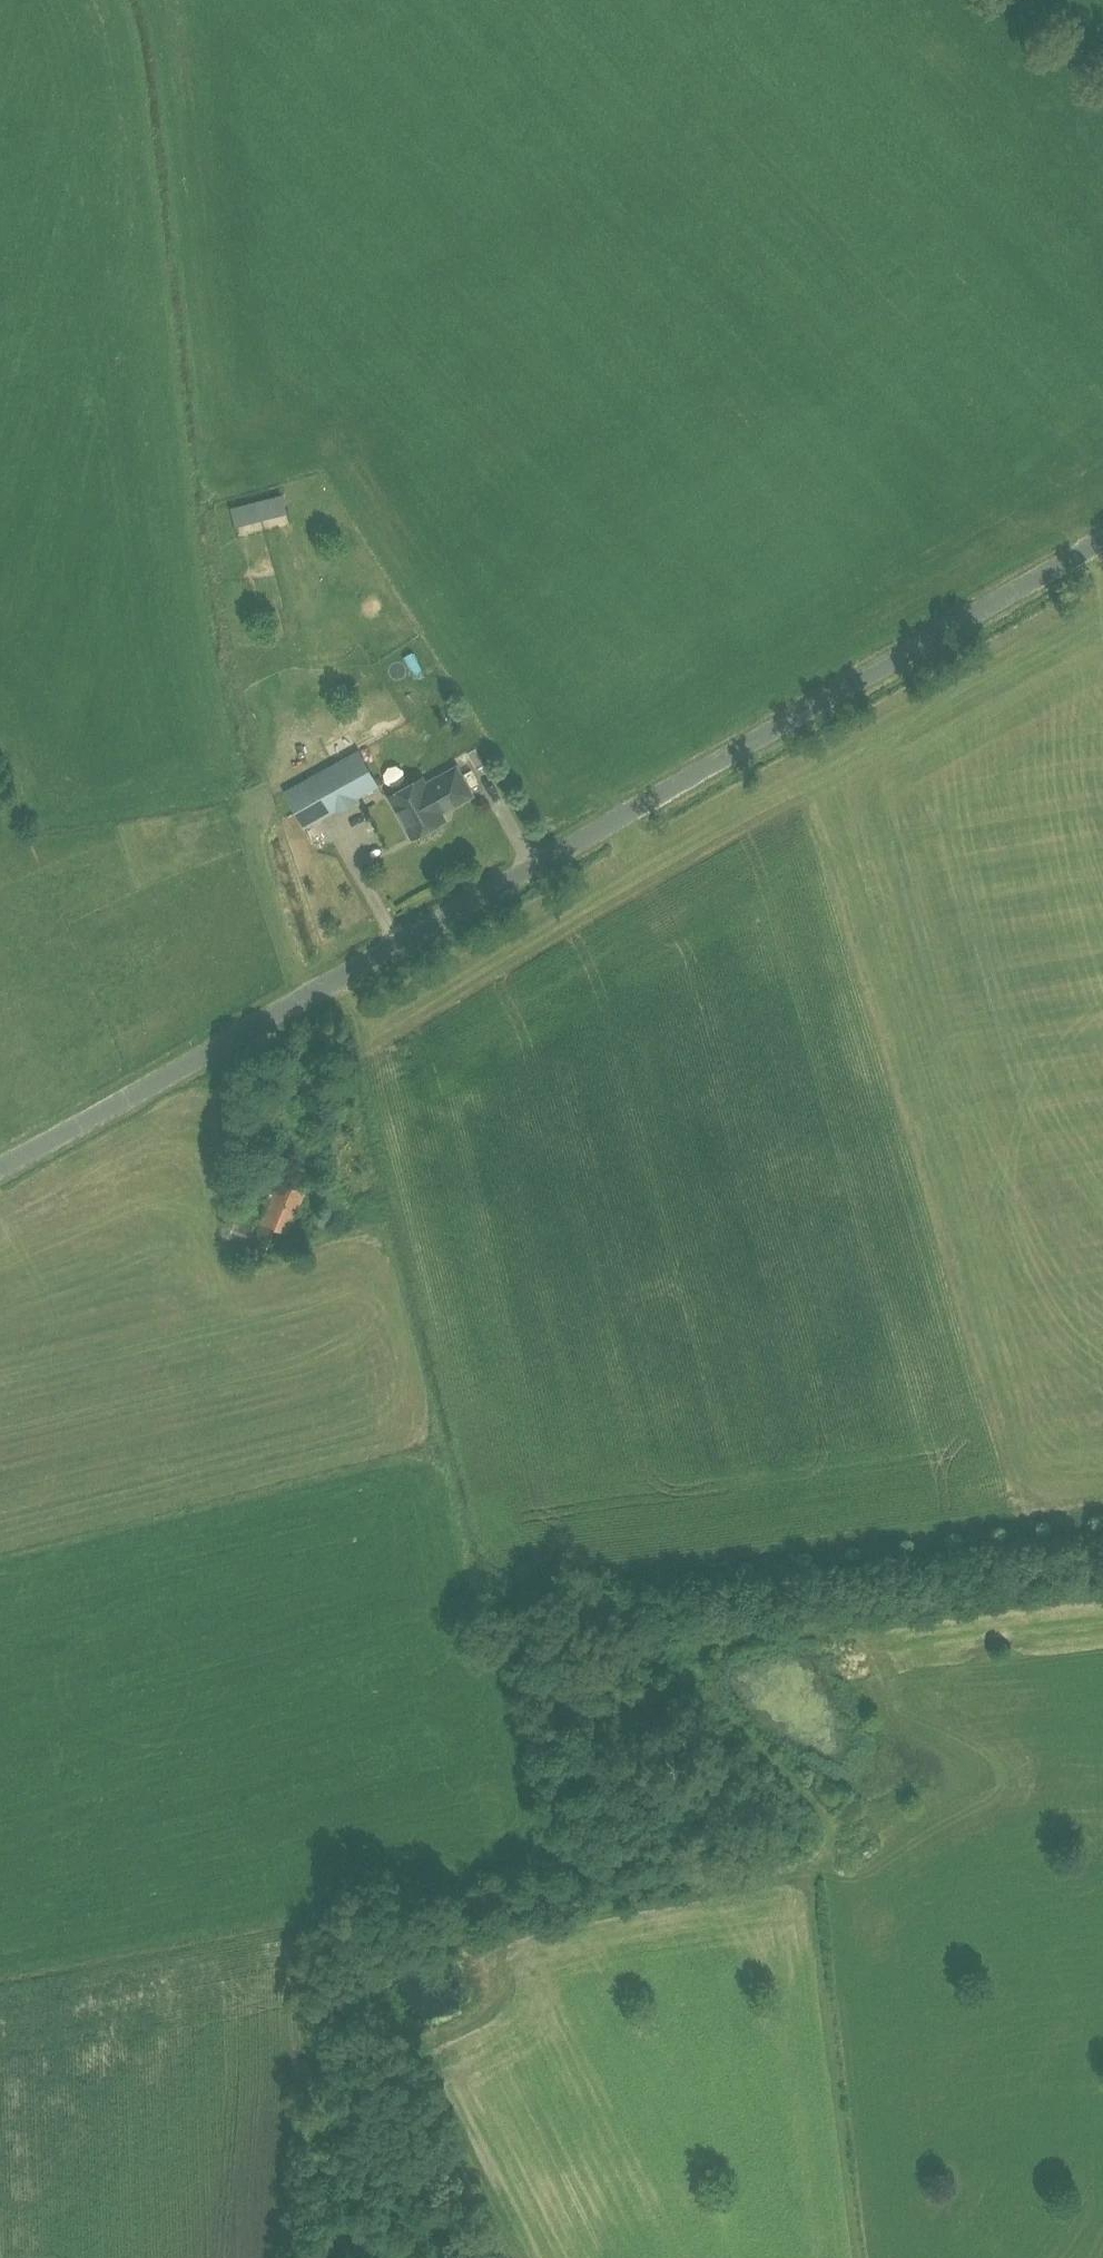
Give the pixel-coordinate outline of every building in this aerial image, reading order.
[(290,494),(268,498),(272,517),(294,513),(290,494)] [(337,810),(356,799),(381,785),(359,749),(300,781),(287,788),(307,824),(336,808),(337,810)] [(474,795),(457,765),(426,782),(423,776),(389,795),(412,837),(446,818),(443,812),(474,795)] [(288,1230),(305,1189),(280,1179),(263,1220),(238,1212),(229,1237),(265,1253),(275,1225),(288,1230)]
